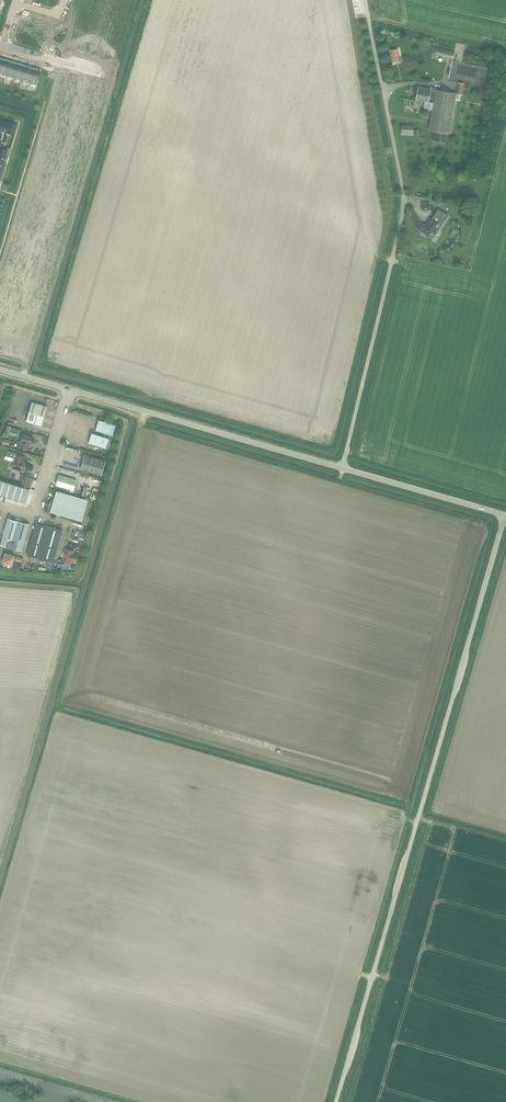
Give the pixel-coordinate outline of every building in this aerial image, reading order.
[(94,37),(91,47),(99,49),(99,50),(113,54),(116,43),(102,39),(94,37)] [(437,48),(435,55),(453,59),(455,52),(437,48)] [(400,61),(398,49),(391,50),(394,62),(400,61)] [(0,74),(0,75),(0,77),(5,78),(5,76),(8,77),(8,79),(13,81),(13,78),(16,79),(15,81),(20,83),(21,80),(24,81),(23,84),(28,85),(29,83),(32,83),(31,86),(36,87),(41,72),(0,59),(0,74)] [(419,87),(417,100),(425,101),(428,102),(427,109),(433,110),(429,130),(434,131),(432,139),(445,142),(447,133),(448,133),(449,133),(455,100),(456,94),(456,93),(436,90),(431,89),(419,87)] [(4,121),(1,130),(7,132),(10,123),(6,121),(4,121)] [(10,123),(7,132),(13,134),(16,124),(12,123),(10,123)] [(413,135),(414,126),(402,125),(401,134),(413,135)] [(418,229),(416,232),(420,234),(422,231),(428,235),(431,231),(435,233),(437,230),(437,229),(444,220),(440,217),(444,212),(438,208),(431,218),(428,222),(428,224),(427,226),(420,222),(416,228),(418,229)] [(42,425),(46,410),(47,406),(32,402),(27,421),(42,425)] [(89,443),(106,448),(109,438),(106,437),(108,434),(113,435),(116,425),(99,420),(96,430),(99,431),(98,435),(92,433),(89,443)] [(22,442),(21,448),(27,450),(29,444),(31,444),(33,436),(23,433),(21,441),(22,442)] [(25,457),(17,455),(18,453),(8,450),(6,456),(15,459),(12,468),(22,471),(24,461),(25,457)] [(81,469),(102,476),(106,461),(85,455),(81,469)] [(23,475),(20,486),(24,487),(30,489),(33,478),(31,477),(31,475),(26,474),(26,475),(23,475)] [(59,476),(56,484),(74,489),(77,481),(59,476)] [(4,481),(0,495),(7,497),(11,483),(4,481)] [(11,483),(7,497),(13,499),(17,485),(11,483)] [(17,485),(13,499),(20,501),(24,487),(20,486),(17,485)] [(24,487),(20,501),(26,503),(30,489),(24,487)] [(51,512),(82,521),(89,500),(57,491),(56,494),(48,505),(52,507),(51,512)] [(11,547),(19,521),(8,518),(1,544),(1,545),(3,545),(11,547)] [(11,547),(22,550),(29,524),(19,521),(11,547)] [(36,523),(27,555),(54,562),(63,530),(36,523)] [(66,549),(63,561),(70,563),(71,561),(76,562),(79,554),(73,552),(74,551),(66,549)] [(13,566),(15,556),(5,553),(2,563),(13,566)]
